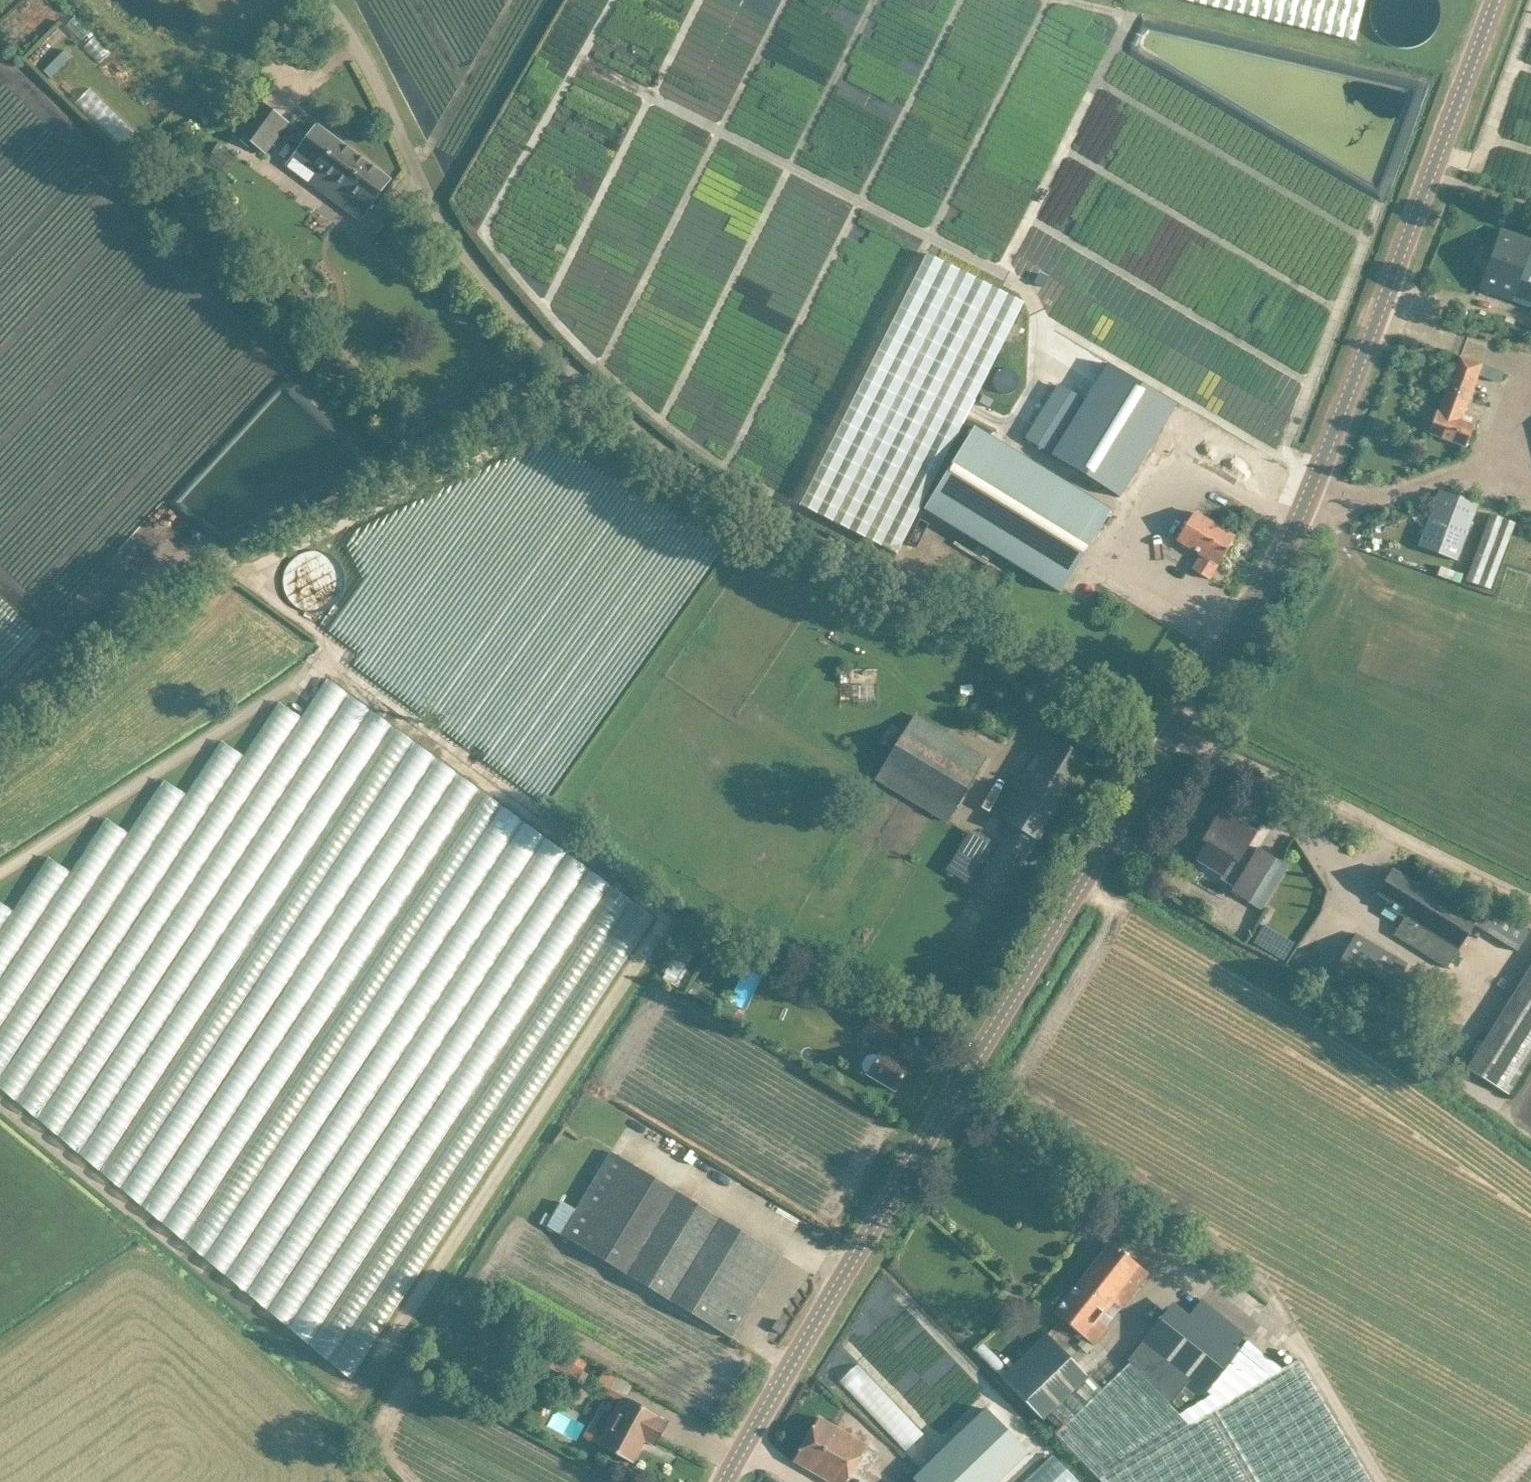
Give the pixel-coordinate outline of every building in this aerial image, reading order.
[(1336,37),(1355,42),(1365,0),(1180,0),(1336,37)] [(16,45),(27,37),(14,20),(3,28),(16,45)] [(66,35),(39,63),(50,75),(78,47),(66,35)] [(91,51),(108,71),(118,62),(100,42),(91,51)] [(81,107),(134,158),(149,144),(95,92),(81,107)] [(275,139),(287,123),(259,101),(247,117),(233,135),(248,146),(251,142),(265,153),(275,139)] [(390,180),(317,125),(297,151),(338,181),(327,197),(359,220),(369,207),(370,207),(390,180)] [(1521,236),(1502,230),(1480,290),(1499,296),(1530,308),(1530,240),(1521,236)] [(926,255),(800,505),(897,553),(1023,303),(926,255)] [(1040,272),(1034,283),(1041,287),(1047,276),(1040,272)] [(1109,330),(1123,335),(1128,320),(1115,315),(1109,330)] [(1484,365),(1478,363),(1459,356),(1438,413),(1436,412),(1429,433),(1448,440),(1468,448),(1474,429),(1462,424),(1484,365)] [(1082,405),(1052,454),(1119,495),(1120,496),(1177,404),(1109,362),(1084,401),(1082,405)] [(1058,385),(1026,438),(1052,454),(1082,405),(1084,401),(1058,385)] [(983,396),(979,404),(989,409),(993,401),(983,396)] [(975,428),(925,510),(1061,593),(1070,579),(1070,578),(1075,570),(1111,511),(975,428)] [(1422,536),(1418,546),(1458,561),(1462,549),(1479,504),(1439,490),(1430,515),(1422,536)] [(1194,512),(1177,539),(1202,555),(1193,570),(1208,579),(1234,538),(1194,512)] [(1514,522),(1490,513),(1466,580),(1490,590),(1514,522)] [(851,673),(851,708),(886,707),(886,673),(851,673)] [(876,778),(946,821),(985,759),(915,715),(876,778)] [(1020,768),(992,814),(1005,822),(999,831),(1006,835),(1032,851),(1036,844),(1087,759),(1042,732),(1030,752),(1036,756),(1027,771),(1020,768)] [(1209,837),(1196,860),(1214,871),(1222,876),(1220,879),(1233,887),(1231,891),(1248,902),(1275,857),(1258,847),(1253,855),(1246,851),(1257,832),(1220,810),(1205,835),(1209,837)] [(958,871),(955,875),(975,887),(995,899),(1000,902),(1025,862),(999,846),(980,835),(976,840),(958,871)] [(1394,933),(1412,944),(1447,966),(1474,924),(1517,952),(1529,932),(1485,904),(1480,912),(1441,887),(1424,877),(1418,886),(1392,870),(1377,894),(1388,901),(1385,905),(1405,917),(1394,933)] [(1326,984),(1378,1014),(1402,1029),(1420,1002),(1395,985),(1407,964),(1356,934),(1326,984)] [(688,962),(676,955),(665,975),(663,979),(683,990),(693,973),(684,968),(688,962)] [(1508,1093),(1530,1057),(1530,966),(1499,1018),(1468,1068),(1508,1093)] [(864,1072),(868,1074),(878,1080),(894,1091),(910,1065),(889,1052),(892,1047),(895,1049),(906,1030),(890,1020),(875,1011),(863,1030),(881,1041),(878,1046),(883,1049),(878,1056),(874,1054),(871,1054),(868,1055),(866,1057),(864,1060),(862,1063),(862,1066),(862,1069),(864,1072)] [(570,1240),(714,1328),(731,1338),(781,1256),(764,1245),(610,1152),(576,1209),(563,1201),(548,1226),(560,1234),(570,1240)] [(1146,1271),(1126,1255),(1110,1243),(1054,1314),(1092,1344),(1107,1325),(1097,1317),(1112,1298),(1119,1304),(1146,1271)] [(1181,1411),(1178,1413),(1129,1364),(1101,1390),(1088,1376),(1047,1334),(1002,1378),(1042,1420),(1047,1416),(1058,1429),(1054,1433),(1100,1481),(1370,1481),(1298,1360),(1282,1370),(1247,1341),(1249,1337),(1200,1299),(1188,1315),(1172,1303),(1135,1349),(1138,1352),(1130,1360),(1181,1411)] [(781,1334),(786,1325),(777,1320),(772,1328),(781,1334)] [(967,1330),(966,1341),(978,1342),(979,1331),(967,1330)] [(560,1346),(552,1362),(579,1378),(588,1362),(560,1346)] [(605,1369),(598,1382),(610,1389),(618,1375),(605,1369)] [(584,1437),(600,1446),(632,1463),(645,1440),(656,1446),(668,1423),(657,1417),(658,1415),(610,1389),(584,1437)] [(921,1481),(997,1481),(1040,1443),(999,1399),(925,1468),(930,1473),(921,1481)] [(811,1471),(830,1481),(848,1481),(868,1446),(819,1418),(794,1461),(811,1471)] [(1052,1455),(1024,1481),(1078,1481),(1052,1455)]
